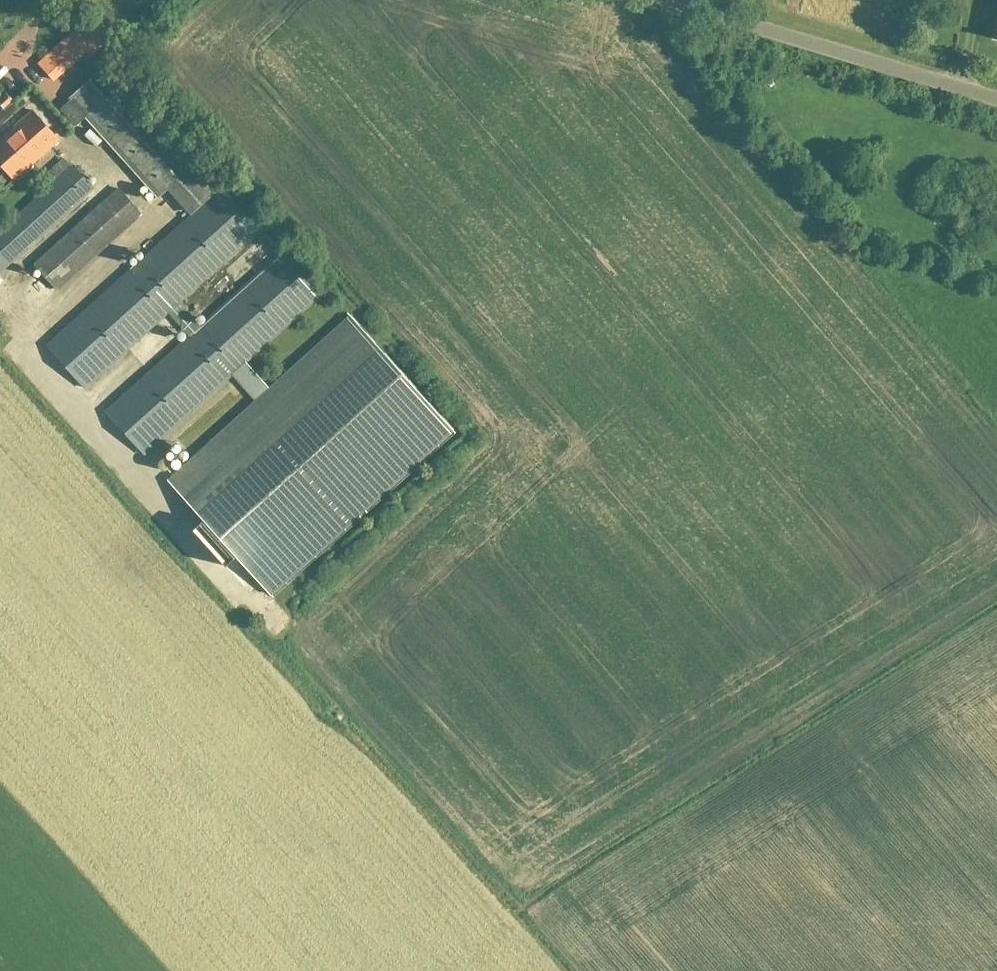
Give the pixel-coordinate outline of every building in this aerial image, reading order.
[(70,36),(89,57),(112,36),(93,15),(70,36)] [(49,55),(37,66),(51,81),(63,71),(49,55)] [(6,95),(0,100),(0,107),(4,111),(12,102),(6,95)] [(13,182),(57,142),(30,112),(0,140),(0,168),(13,182)] [(173,146),(144,173),(184,218),(213,191),(173,146)] [(71,191),(56,173),(43,184),(51,193),(0,236),(0,275),(2,277),(56,232),(47,221),(62,208),(68,214),(98,189),(87,177),(71,191)] [(193,213),(45,348),(86,390),(167,316),(187,338),(104,413),(143,457),(144,458),(233,379),(257,406),(168,485),(270,600),(454,436),(351,321),(270,394),(246,367),(319,298),(280,255),(199,327),(179,305),(260,232),(221,188),(193,213)] [(105,200),(0,295),(0,296),(8,305),(25,289),(43,308),(130,228),(105,200)]
